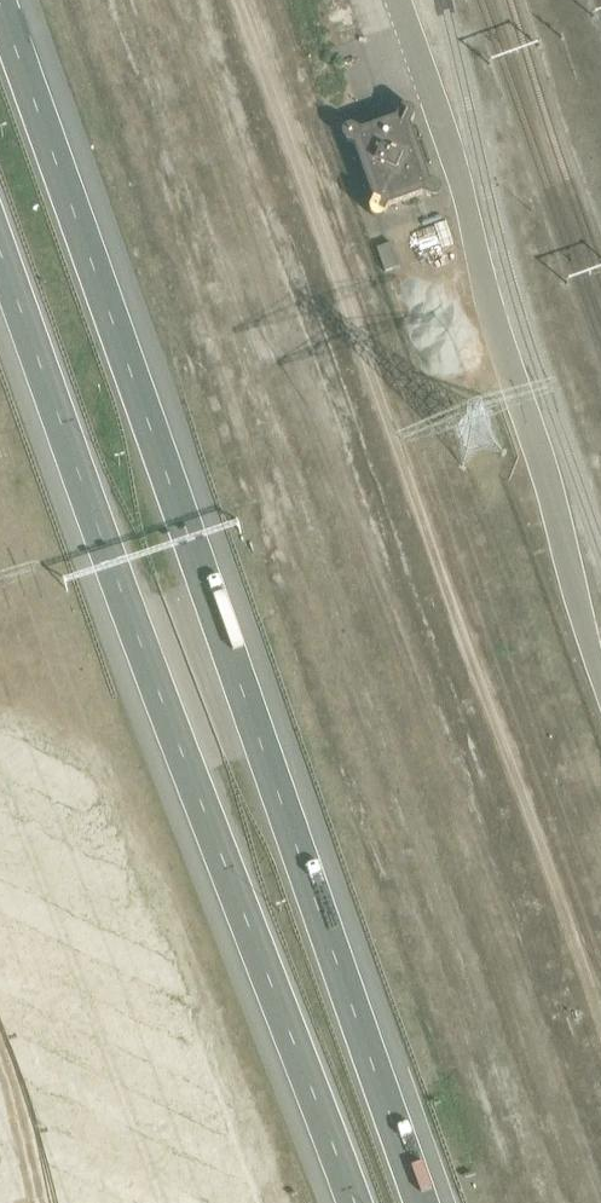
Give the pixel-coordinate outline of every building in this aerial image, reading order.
[(430,179),(410,125),(414,116),(414,114),(414,112),(414,111),(413,109),(412,108),(411,107),(410,107),(408,106),(406,106),(405,106),(403,107),(401,107),(400,108),(399,110),(395,118),(360,130),(353,126),(352,126),(350,126),(349,126),(348,126),(346,127),(345,127),(344,128),(343,129),(342,130),(342,132),(342,133),(342,135),(342,136),(342,137),(343,138),(344,140),(346,141),(353,145),(373,199),(369,207),(369,208),(369,210),(369,211),(369,213),(370,215),(371,216),(372,217),(373,217),(374,218),(377,218),(379,218),(380,218),(382,217),(383,215),(384,214),(387,206),(423,194),(431,198),(433,198),(435,198),(437,197),(439,196),(440,194),(441,192),(441,191),(441,189),(441,187),(440,185),(438,183),(430,179)] [(399,267),(391,243),(376,248),(385,272),(399,267)]
